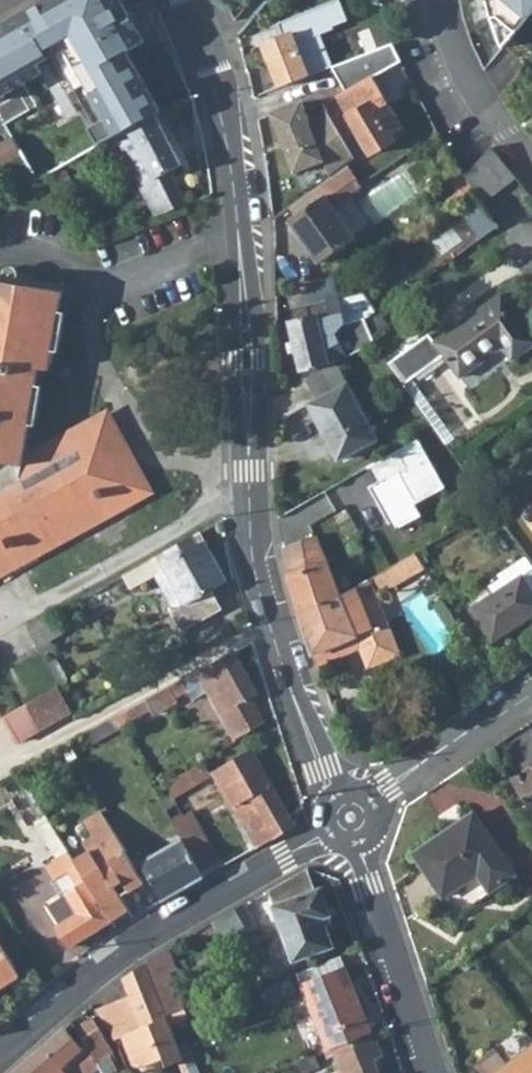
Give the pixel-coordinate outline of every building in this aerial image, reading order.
[(23,12),(37,37),(13,50),(30,79),(41,73),(68,119),(80,112),(81,114),(110,97),(53,0),(44,0),(23,12)] [(161,112),(126,51),(143,41),(119,0),(53,0),(110,97),(81,114),(99,144),(102,143),(156,115),(161,112)] [(280,87),(333,67),(334,67),(322,35),(335,30),(334,27),(349,21),(341,0),(340,0),(279,23),(284,36),(264,43),(280,87)] [(492,18),(498,16),(516,31),(531,12),(531,0),(488,0),(492,18)] [(0,25),(0,60),(16,87),(30,79),(13,50),(37,37),(23,12),(0,25)] [(503,47),(516,31),(498,16),(492,18),(497,30),(503,47)] [(385,28),(361,37),(368,54),(393,45),(385,28)] [(389,101),(388,102),(373,77),(402,62),(393,45),(368,54),(334,67),(333,67),(347,91),(339,95),(349,115),(371,153),(394,140),(389,133),(403,125),(389,101)] [(16,87),(0,60),(0,97),(16,87)] [(300,102),(269,115),(294,173),(324,160),(331,178),(349,165),(355,162),(337,132),(317,144),(308,122),(300,102)] [(324,110),(308,122),(317,144),(337,132),(324,110)] [(169,170),(182,164),(156,115),(102,143),(108,155),(119,149),(156,215),(188,203),(169,170)] [(403,125),(389,133),(394,140),(407,132),(403,125)] [(2,166),(21,155),(11,137),(0,143),(0,163),(2,166)] [(475,190),(483,203),(516,178),(491,147),(489,150),(465,175),(475,190)] [(289,220),(319,263),(355,237),(332,205),(362,185),(361,183),(349,165),(331,178),(309,193),(289,207),(295,216),(289,220)] [(453,183),(462,198),(475,190),(465,175),(453,183)] [(484,204),(464,217),(480,240),(499,226),(484,204)] [(286,292),(293,319),(317,313),(315,303),(327,300),(326,295),(339,292),(334,273),(312,286),(286,292)] [(2,576),(155,492),(141,466),(129,456),(121,446),(109,452),(102,438),(104,431),(95,415),(30,450),(26,442),(38,369),(49,370),(62,291),(0,280),(0,571),(2,576)] [(289,320),(301,371),(330,364),(337,361),(358,350),(374,342),(366,320),(376,313),(378,311),(364,291),(340,296),(339,292),(326,295),(327,300),(315,303),(317,313),(293,319),(289,320)] [(502,347),(512,360),(531,346),(531,336),(502,293),(435,341),(429,334),(420,340),(414,339),(406,345),(405,351),(389,362),(395,371),(404,383),(412,377),(444,355),(460,377),(502,347)] [(306,377),(318,399),(348,383),(337,361),(306,377)] [(275,394),(275,421),(309,403),(338,459),(377,439),(348,383),(318,399),(306,377),(275,394)] [(412,377),(404,383),(408,389),(436,427),(447,443),(455,437),(451,432),(412,377)] [(129,456),(141,466),(109,407),(95,415),(104,431),(102,438),(109,452),(121,446),(129,456)] [(419,436),(368,465),(377,481),(383,492),(376,495),(394,529),(421,513),(415,502),(446,485),(419,436)] [(377,481),(370,485),(376,495),(383,492),(377,481)] [(122,574),(130,588),(156,575),(165,570),(182,603),(173,608),(170,609),(181,631),(222,609),(211,589),(227,580),(200,531),(164,551),(122,574)] [(288,576),(299,611),(341,595),(369,579),(363,570),(337,584),(328,561),(317,534),(283,546),(288,576)] [(414,573),(425,567),(415,551),(404,558),(414,573)] [(531,568),(531,562),(527,555),(497,575),(505,586),(531,568)] [(375,575),(384,590),(414,573),(404,558),(375,575)] [(492,640),(531,613),(531,568),(505,586),(471,609),(492,640)] [(156,575),(173,608),(182,603),(165,570),(156,575)] [(299,611),(313,654),(358,635),(361,647),(368,665),(397,653),(369,579),(341,595),(299,611)] [(313,654),(316,665),(361,647),(358,635),(313,654)] [(207,691),(233,739),(265,722),(250,696),(257,692),(233,650),(196,671),(207,691)] [(46,664),(57,685),(67,679),(58,662),(52,661),(46,664)] [(186,689),(191,700),(207,691),(196,671),(181,679),(186,689)] [(151,706),(154,712),(177,700),(174,695),(186,689),(181,679),(146,698),(151,706)] [(3,715),(17,741),(71,711),(58,686),(3,715)] [(113,716),(118,724),(151,706),(146,698),(113,716)] [(84,732),(90,743),(119,727),(118,724),(113,716),(84,732)] [(246,844),(250,849),(294,824),(252,750),(213,772),(252,841),(246,844)] [(188,769),(197,783),(211,774),(203,760),(188,769)] [(531,811),(531,766),(511,780),(531,811)] [(169,791),(172,797),(197,783),(188,769),(164,783),(169,791)] [(159,797),(172,821),(183,815),(172,797),(169,791),(159,797)] [(74,860),(112,920),(129,909),(114,886),(122,881),(129,891),(145,881),(125,850),(127,849),(101,810),(84,821),(94,836),(84,842),(90,850),(74,860)] [(182,837),(186,844),(203,834),(189,811),(183,815),(172,821),(179,832),(182,837)] [(475,812),(451,828),(457,836),(480,820),(475,812)] [(414,853),(443,896),(478,873),(490,891),(516,874),(480,820),(457,836),(451,828),(414,853)] [(45,852),(51,862),(68,851),(56,832),(46,839),(51,847),(45,852)] [(186,844),(203,876),(221,866),(203,834),(186,844)] [(140,861),(162,899),(203,876),(186,844),(182,837),(169,844),(140,861)] [(56,926),(68,946),(112,920),(74,860),(68,851),(51,862),(46,865),(55,878),(69,870),(79,886),(49,905),(61,923),(56,926)] [(275,906),(294,960),(333,946),(323,917),(331,915),(321,889),(316,891),(308,868),(269,890),(275,906)] [(212,923),(224,944),(256,926),(244,904),(227,914),(212,923)] [(16,969),(0,943),(0,979),(16,969)] [(146,964),(166,1014),(184,1007),(169,971),(176,966),(172,955),(178,951),(175,944),(169,948),(146,964)] [(96,1009),(115,1039),(122,1037),(133,1064),(141,1068),(163,1058),(167,1067),(184,1059),(179,1044),(166,1014),(146,964),(123,979),(130,994),(96,1009)] [(301,983),(328,1050),(372,1032),(345,965),(301,983)] [(2,986),(20,975),(16,969),(0,979),(0,983),(2,986)] [(265,986),(272,1001),(295,992),(289,976),(265,986)] [(113,1051),(92,1017),(76,1029),(87,1046),(100,1067),(103,1072),(122,1072),(113,1051)] [(61,1067),(82,1049),(64,1029),(43,1047),(13,1072),(66,1072),(61,1067)] [(373,1032),(372,1032),(328,1050),(325,1051),(327,1058),(335,1055),(341,1071),(335,1072),(380,1072),(374,1058),(383,1055),(373,1032)] [(184,1059),(188,1068),(196,1064),(187,1041),(179,1044),(184,1059)] [(87,1046),(82,1049),(61,1067),(66,1072),(93,1072),(100,1067),(87,1046)] [(497,1072),(531,1072),(531,1046),(497,1072)] [(300,1072),(304,1072),(320,1067),(315,1055),(296,1062),(300,1072)]
